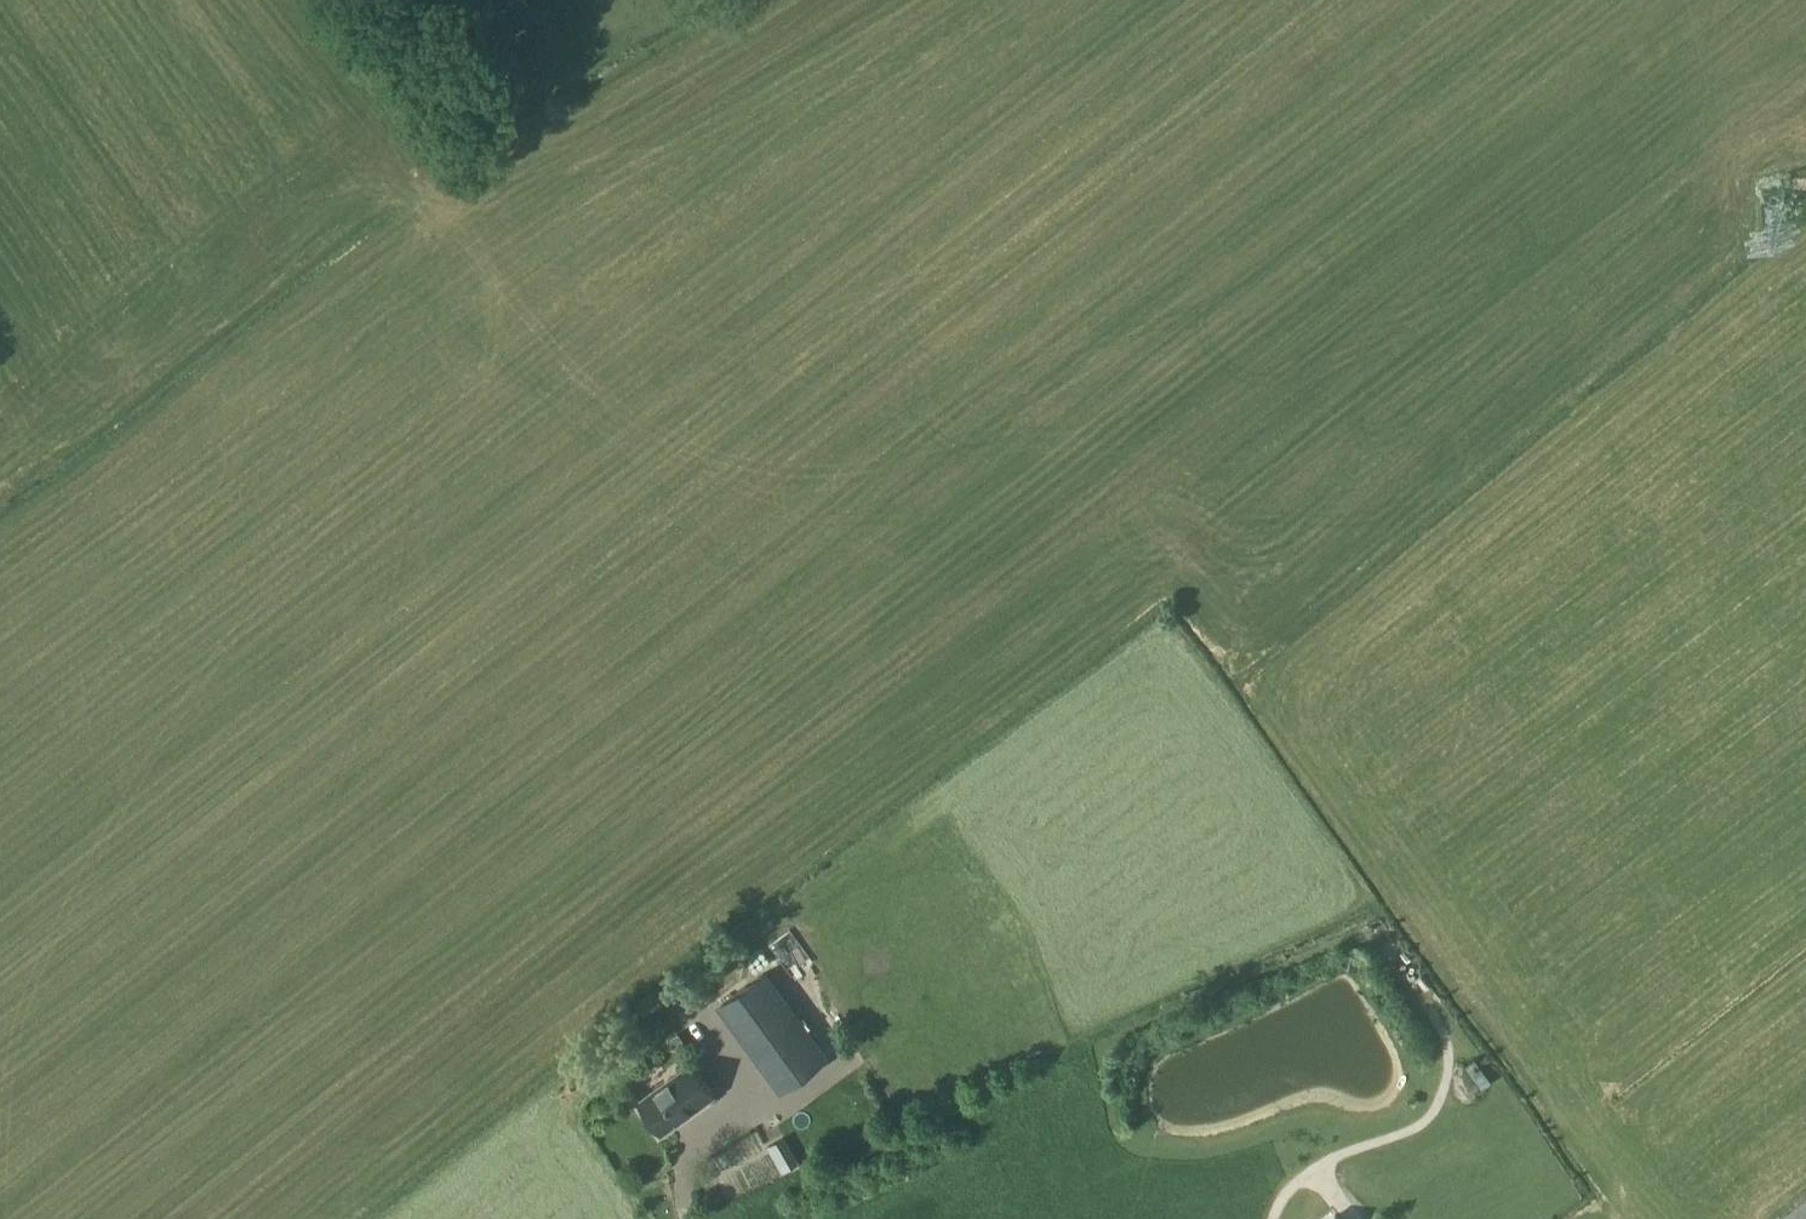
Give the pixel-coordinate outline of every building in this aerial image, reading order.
[(783,1088),(826,1057),(764,972),(721,1004),(783,1088)] [(662,1133),(715,1094),(692,1062),(638,1101),(662,1133)] [(1778,1218),(1805,1218),(1805,1198),(1778,1218)]
